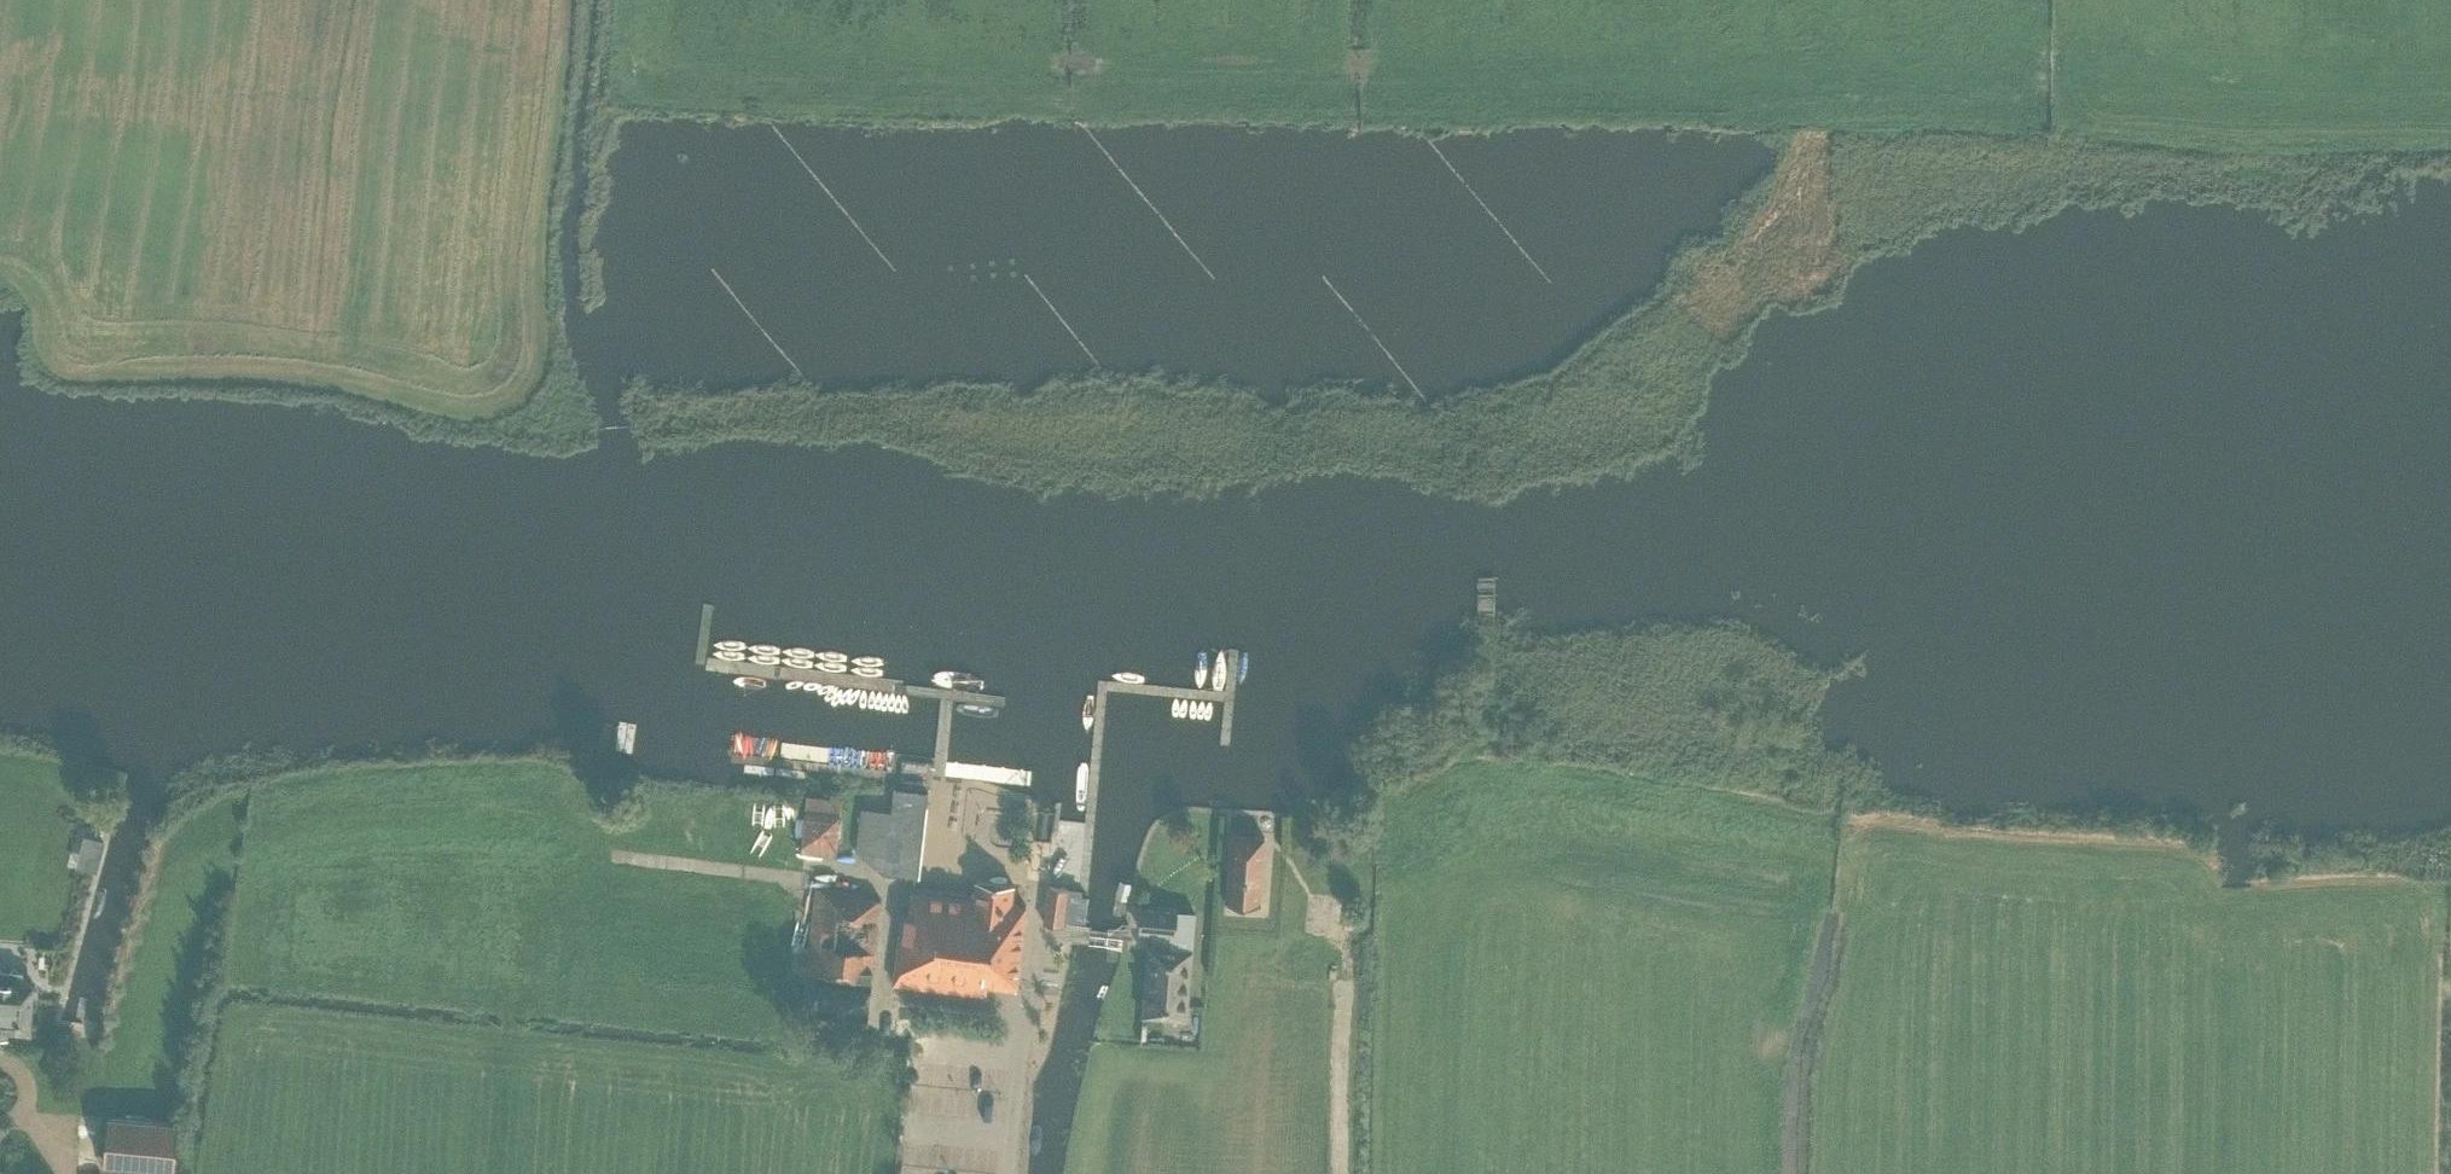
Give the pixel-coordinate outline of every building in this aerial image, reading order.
[(883,873),(917,878),(928,791),(893,787),(891,811),(860,808),(854,851),(883,875),(883,873)] [(1259,904),(1264,838),(1231,835),(1226,901),(1225,901),(1224,902),(1260,905),(1260,904),(1259,904)] [(80,846),(75,866),(97,871),(102,852),(96,850),(80,846)] [(988,987),(1016,990),(1026,906),(1011,904),(1013,885),(975,881),(974,894),(913,887),(909,915),(902,914),(893,984),(987,995),(988,987)] [(1083,895),(1081,890),(1049,886),(1044,923),(1063,926),(1065,907),(1081,909),(1083,895)] [(817,1013),(866,1019),(881,900),(863,898),(864,894),(816,888),(806,973),(822,975),(817,1013)] [(1192,950),(1170,949),(1171,933),(1175,933),(1177,911),(1142,908),(1140,931),(1159,932),(1158,947),(1149,947),(1143,1015),(1186,1019),(1192,950)] [(30,1033),(33,980),(21,980),(22,969),(0,968),(0,1031),(30,1033)] [(174,1168),(178,1123),(108,1118),(104,1162),(174,1168)]
